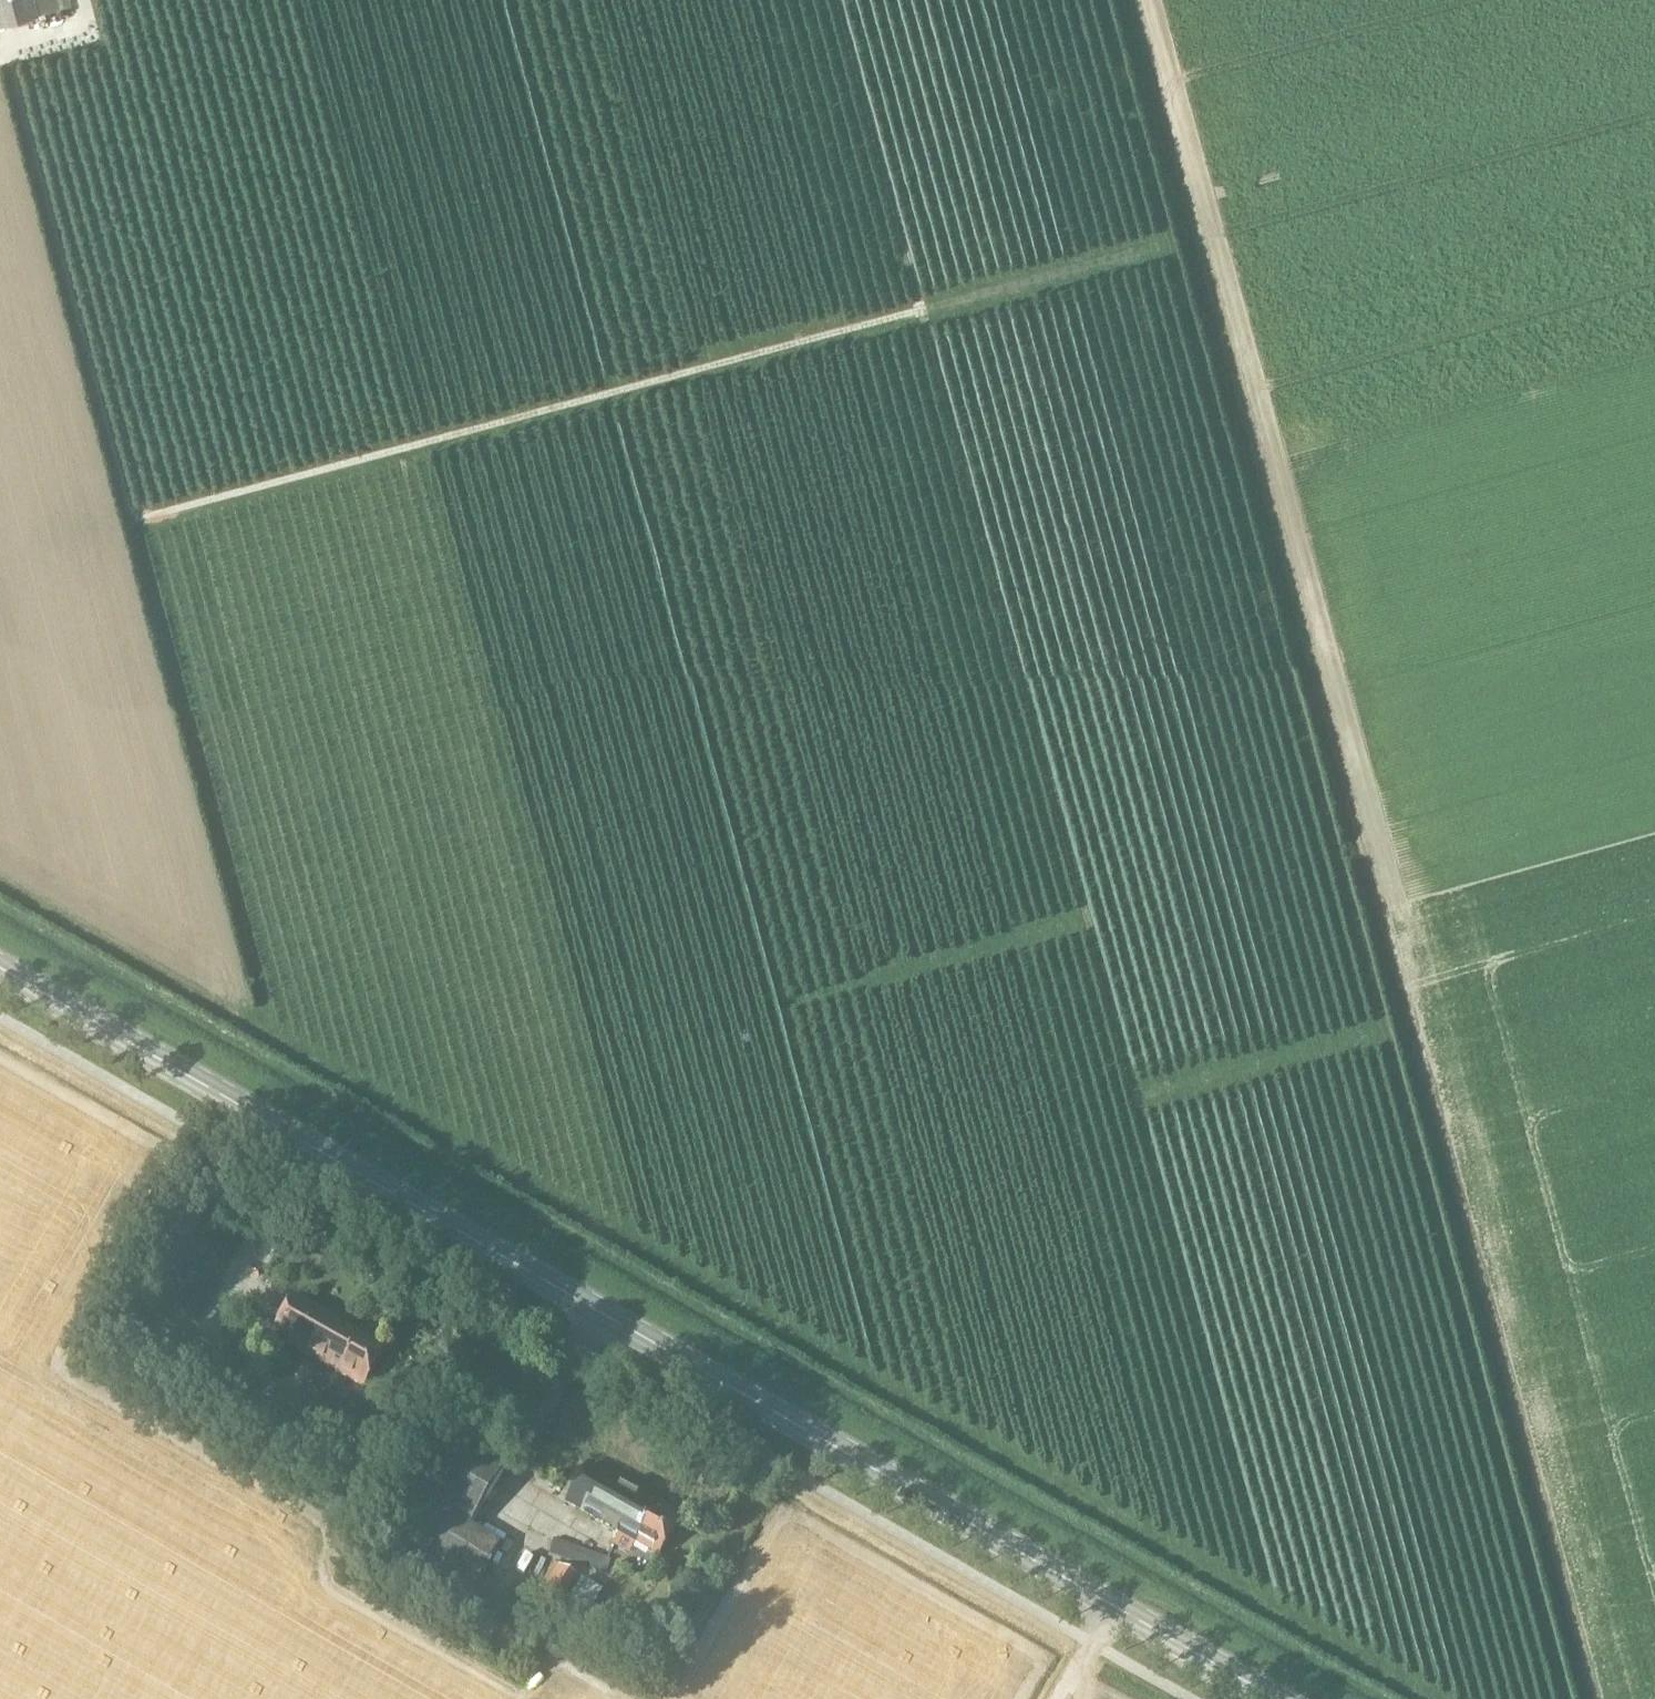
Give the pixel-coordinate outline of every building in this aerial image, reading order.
[(38,11),(68,3),(67,0),(0,0),(0,21),(38,11)] [(362,1387),(384,1349),(294,1297),(272,1335),(362,1387)] [(470,1527),(507,1465),(457,1435),(385,1555),(466,1604),(501,1545),(470,1527)] [(660,1558),(682,1520),(591,1468),(570,1506),(660,1558)] [(557,1610),(576,1575),(557,1564),(538,1599),(557,1610)] [(589,1614),(602,1591),(580,1578),(567,1602),(589,1614)]
